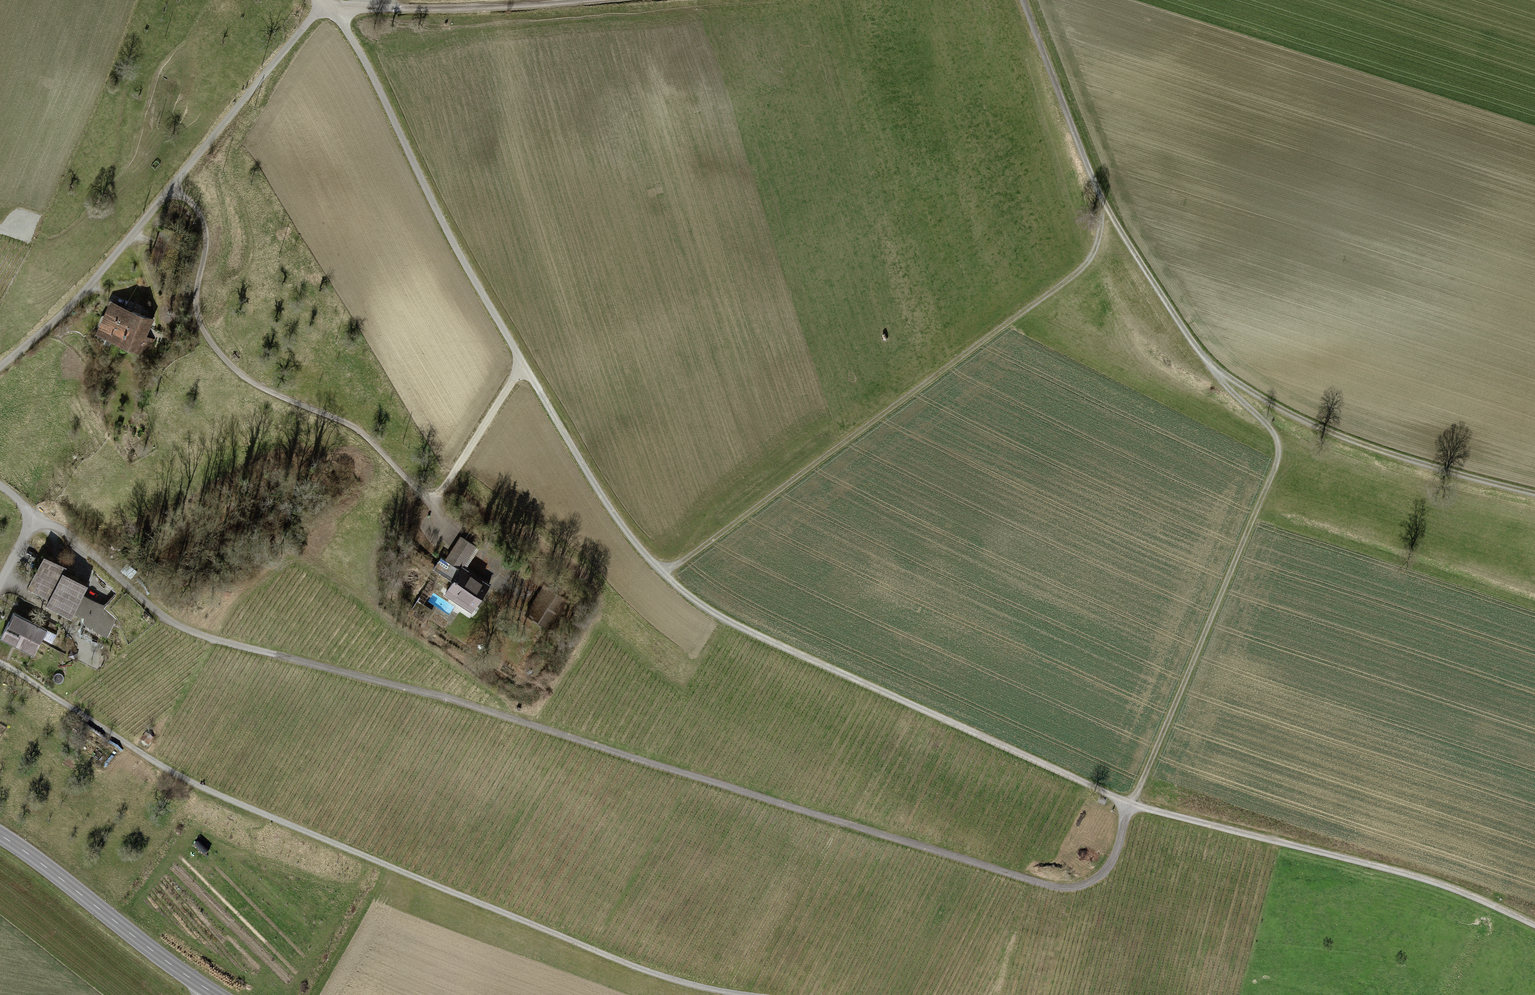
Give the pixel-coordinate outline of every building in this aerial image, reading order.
[(122,308),(112,304),(99,334),(147,355),(153,340),(144,336),(151,319),(122,308)] [(475,606),(489,583),(461,565),(474,545),(461,537),(446,560),(451,563),(449,568),(438,561),(433,569),(453,582),(446,593),(456,599),(455,601),(471,611),(474,605),(475,606)] [(66,565),(44,554),(27,586),(49,597),(46,603),(71,616),(74,610),(84,616),(83,618),(83,620),(84,622),(85,624),(80,633),(103,645),(116,619),(128,606),(116,595),(106,605),(108,607),(105,610),(102,607),(81,596),(88,584),(63,571),(66,565)] [(550,628),(568,600),(544,585),(526,613),(550,628)] [(418,599),(412,607),(428,619),(434,610),(418,599)] [(22,615),(14,611),(3,633),(35,650),(42,637),(52,642),(60,628),(29,613),(23,615),(22,615)] [(78,645),(91,653),(95,646),(82,639),(78,645)] [(78,652),(71,649),(68,655),(75,659),(78,652)] [(153,738),(146,734),(141,741),(148,745),(153,738)]
